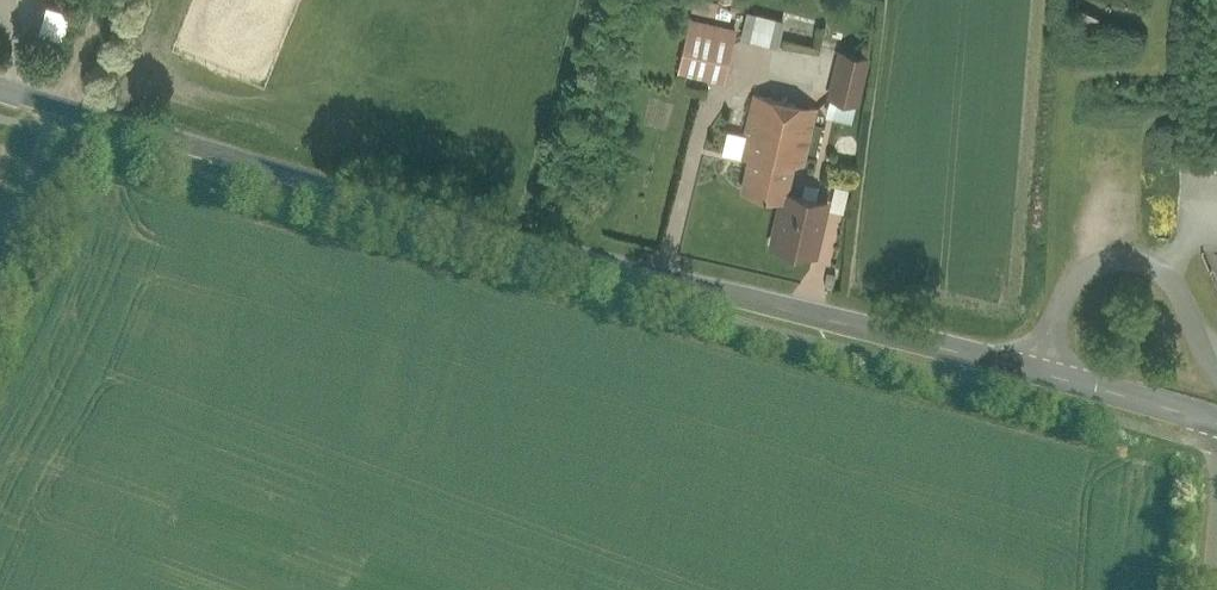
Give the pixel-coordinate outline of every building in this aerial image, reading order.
[(710,10),(713,0),(693,0),(692,6),(710,10)] [(742,37),(781,43),(786,15),(747,9),(742,37)] [(683,10),(671,63),(720,74),(733,21),(683,10)] [(857,119),(873,53),(853,49),(837,114),(857,119)] [(762,194),(751,238),(806,251),(820,192),(793,185),(812,105),(755,91),(732,186),(762,194)] [(835,182),(830,205),(845,208),(850,185),(835,182)]
